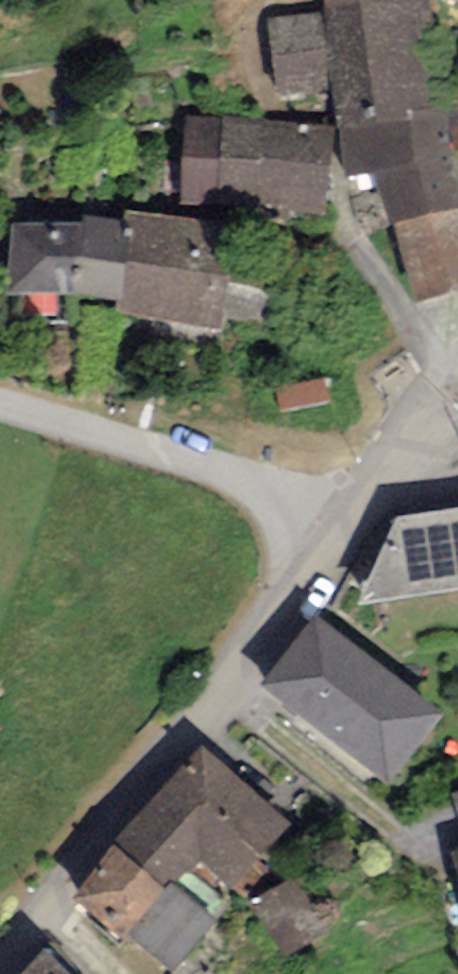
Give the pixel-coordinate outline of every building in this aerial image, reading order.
[(339,131),(411,117),(410,111),(430,107),(418,28),(435,25),(432,0),(384,0),(327,9),(268,17),(278,95),(333,88),(339,131)] [(327,9),(384,0),(326,0),(327,9)] [(339,131),(348,177),(381,170),(391,221),(457,208),(457,194),(440,105),(430,107),(410,111),(411,117),(339,131)] [(334,124),(186,115),(181,205),(328,214),(334,124)] [(391,221),(414,304),(457,291),(457,208),(391,221)] [(237,225),(126,209),(123,222),(121,235),(130,237),(120,300),(117,311),(220,329),(237,225)] [(83,225),(12,224),(5,294),(74,293),(120,300),(130,237),(121,235),(123,222),(85,215),(83,225)] [(275,391),(280,410),(329,398),(324,379),(275,391)] [(396,517),(358,604),(457,589),(457,508),(396,517)] [(447,716),(317,615),(261,687),(391,787),(447,716)] [(291,824),(202,745),(114,843),(168,890),(174,883),(197,858),(232,890),(291,824)] [(168,890),(114,843),(72,896),(123,941),(128,936),(168,890)] [(327,936),(299,876),(250,902),(284,955),(327,936)] [(168,890),(128,936),(170,973),(216,921),(174,883),(168,890)] [(45,950),(22,973),(68,973),(45,950)]
